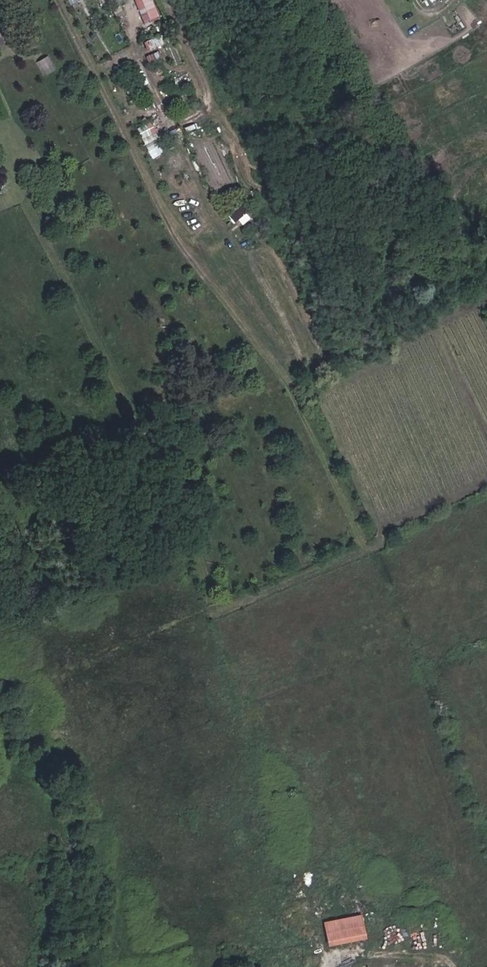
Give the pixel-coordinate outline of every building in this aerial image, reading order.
[(144,24),(160,18),(154,0),(135,0),(144,24)] [(39,60),(47,73),(58,67),(50,54),(39,60)] [(152,122),(138,127),(151,158),(165,152),(152,122)] [(239,206),(230,213),(240,224),(249,217),(239,206)] [(360,907),(322,916),(327,937),(365,928),(360,907)] [(341,964),(342,966),(374,966),(372,959),(341,964)]
